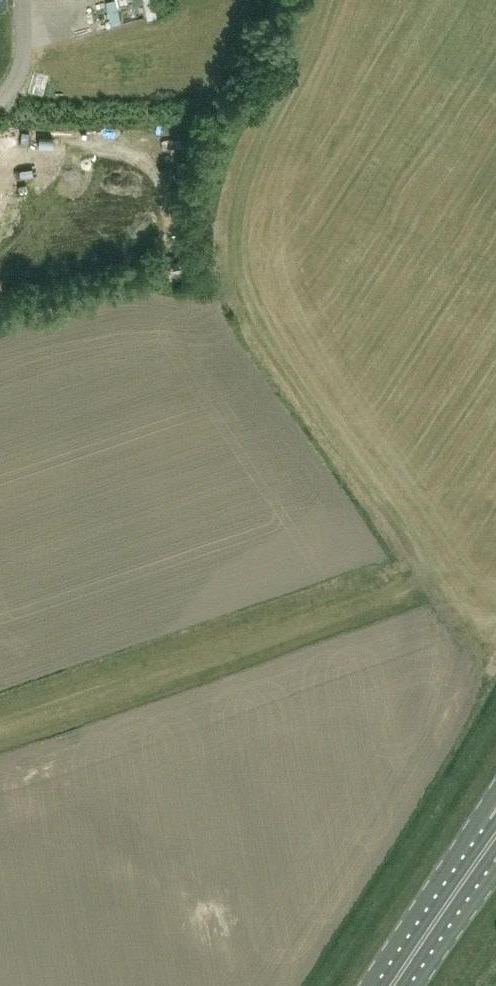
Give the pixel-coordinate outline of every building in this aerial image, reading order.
[(153,17),(162,15),(158,0),(134,0),(136,9),(150,5),(153,17)] [(72,215),(74,231),(84,230),(82,213),(72,215)]
